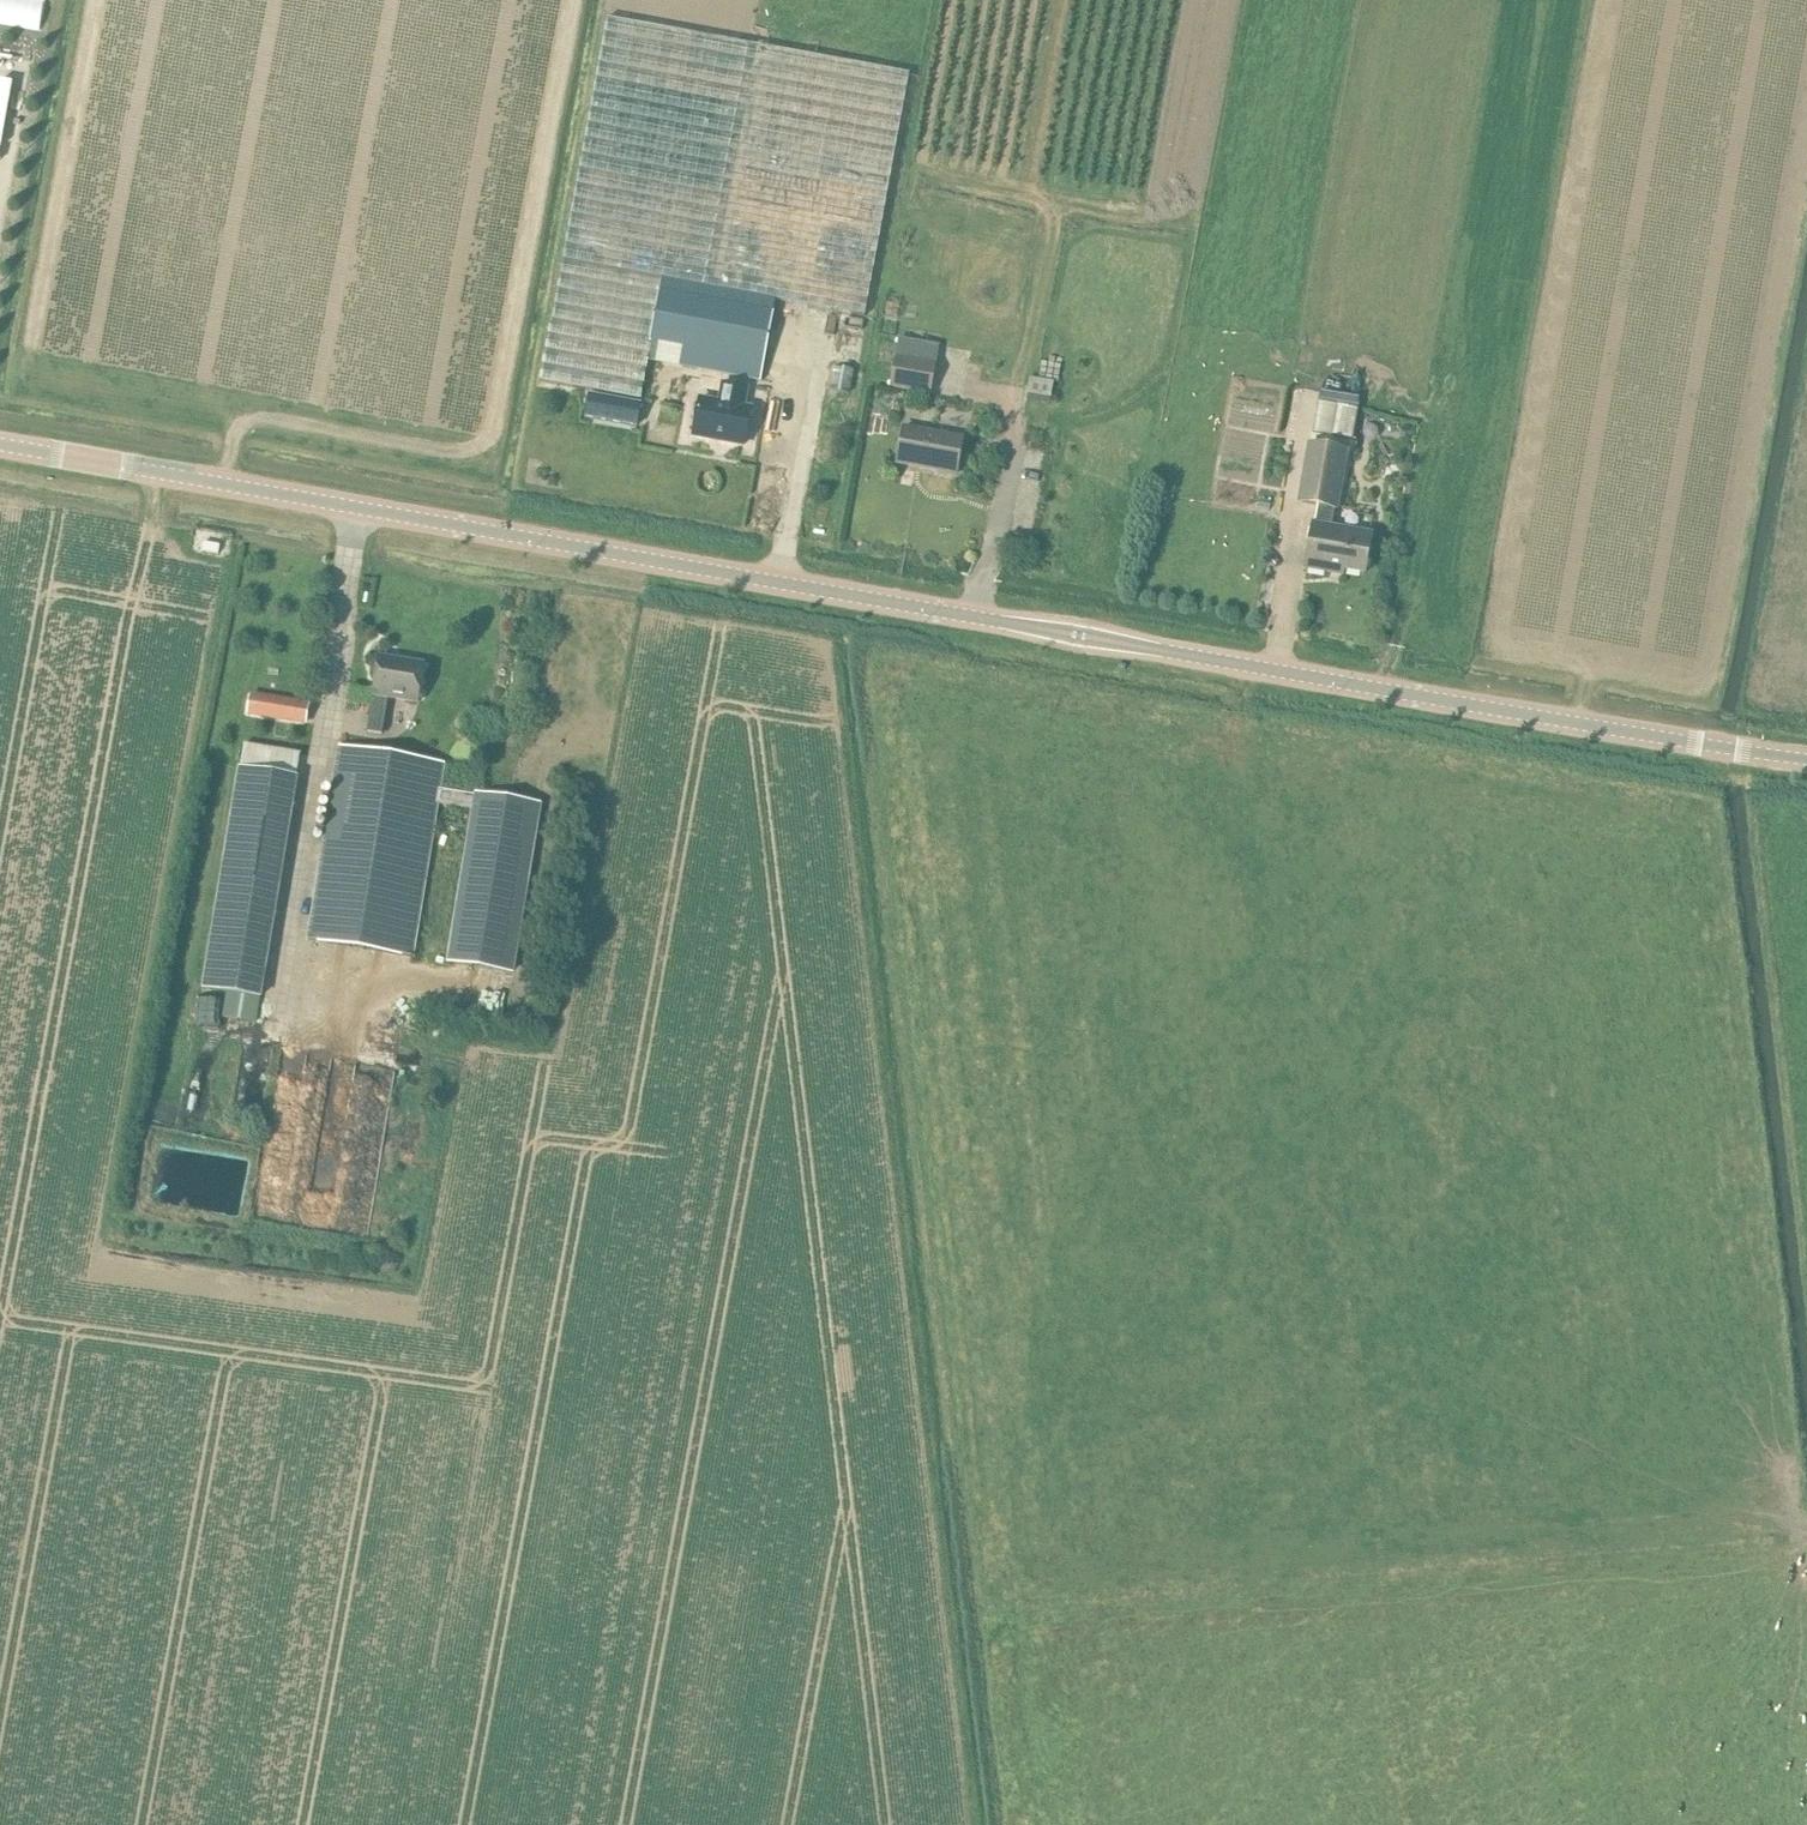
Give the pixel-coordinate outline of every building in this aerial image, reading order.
[(39,30),(44,0),(0,0),(0,23),(39,30)] [(761,381),(777,299),(865,316),(909,73),(607,17),(540,380),(641,399),(652,339),(708,349),(703,371),(761,381)] [(900,340),(897,357),(891,388),(932,395),(941,348),(900,340)] [(830,390),(849,394),(854,369),(834,364),(830,390)] [(1035,378),(1034,397),(1059,398),(1060,379),(1035,378)] [(701,399),(699,409),(694,433),(723,438),(723,441),(744,445),(751,409),(744,407),(747,389),(723,385),(720,403),(701,399)] [(1360,438),(1366,396),(1323,391),(1317,432),(1360,438)] [(589,393),(585,417),(637,427),(642,403),(589,393)] [(904,427),(902,439),(898,463),(899,463),(900,459),(922,463),(921,467),(957,474),(963,438),(904,427)] [(1314,522),(1310,545),(1306,568),(1331,573),(1331,568),(1365,574),(1372,533),(1330,526),(1334,508),(1337,508),(1347,452),(1310,446),(1300,501),(1319,504),(1316,523),(1314,522)] [(1148,513),(1164,514),(1165,500),(1149,499),(1148,513)] [(419,702),(425,665),(379,657),(373,694),(374,694),(368,731),(382,734),(388,697),(419,702)] [(251,693),(247,715),(287,722),(291,700),(251,693)] [(438,743),(422,745),(425,761),(441,758),(438,743)] [(340,747),(337,771),(309,939),(413,956),(438,804),(473,809),(449,961),(514,973),(543,804),(475,792),(475,795),(440,789),(444,764),(340,747)] [(240,768),(236,791),(204,987),(260,997),(297,777),(240,768)]
